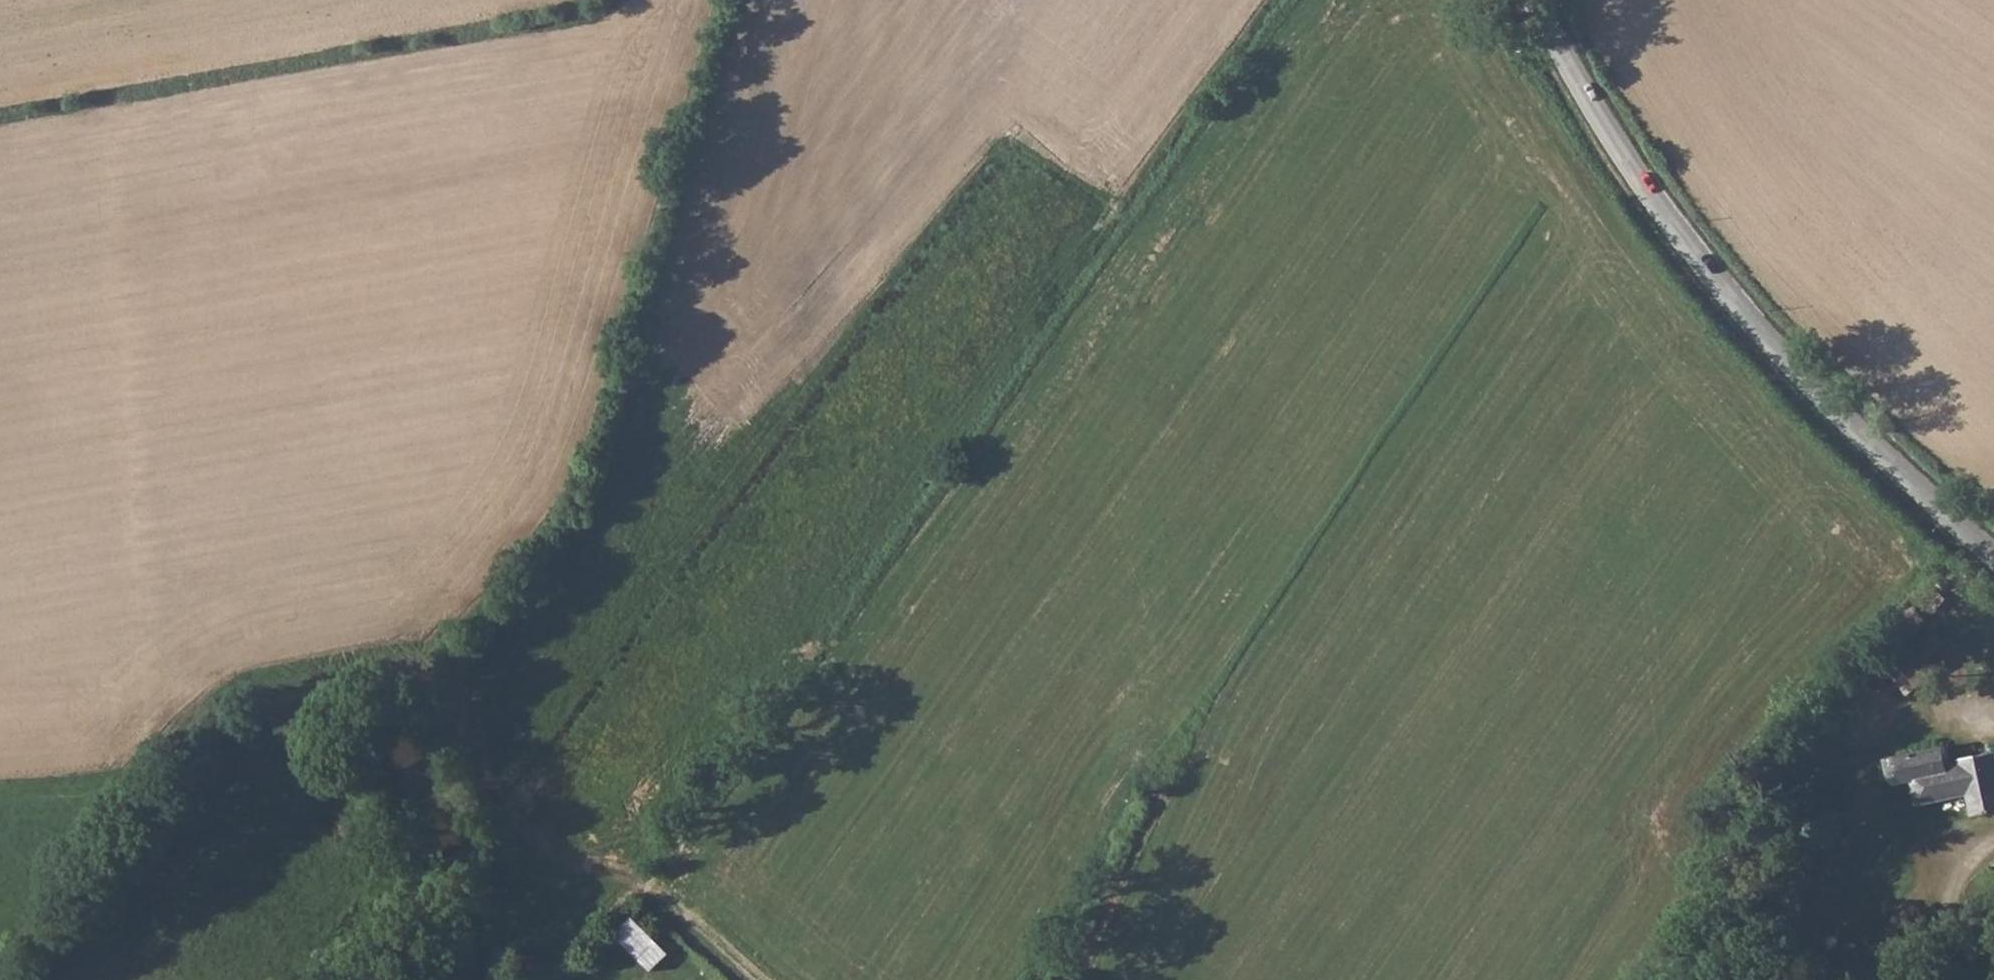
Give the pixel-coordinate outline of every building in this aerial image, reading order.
[(1882,761),(1887,783),(1898,788),(1910,786),(1917,809),(1965,797),(1971,819),(1993,814),(1993,751),(1962,759),(1962,764),(1950,767),(1944,746),(1882,761)] [(655,969),(674,951),(638,914),(619,932),(655,969)]
